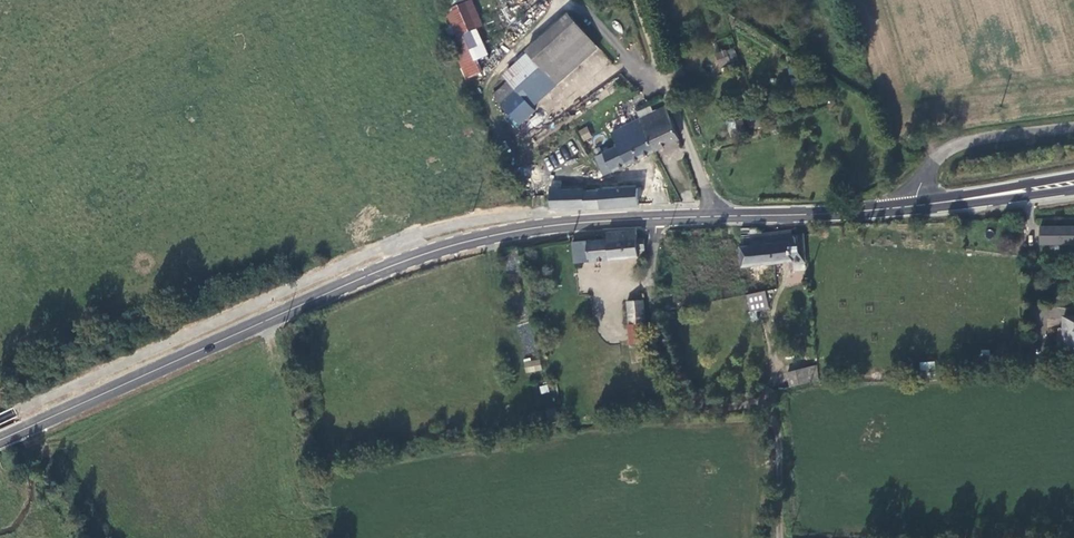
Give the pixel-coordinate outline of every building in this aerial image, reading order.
[(484,26),(472,0),(446,11),(458,38),(465,34),(484,26)] [(527,52),(530,55),(534,60),(576,22),(569,15),(527,52)] [(533,107),(599,48),(576,22),(534,60),(509,81),(533,107)] [(483,74),(465,34),(458,38),(450,41),(468,80),(483,74)] [(726,51),(716,54),(720,65),(730,61),(726,51)] [(534,60),(530,55),(506,77),(509,81),(534,60)] [(533,107),(509,81),(495,96),(520,125),(537,111),(533,107)] [(640,120),(654,113),(651,107),(637,113),(640,120)] [(656,153),(680,141),(672,118),(666,108),(654,113),(640,120),(656,153)] [(764,128),(759,111),(750,114),(755,130),(764,128)] [(743,119),(736,121),(740,131),(747,129),(743,119)] [(605,176),(656,153),(640,120),(611,132),(618,147),(595,157),(605,176)] [(577,131),(583,141),(592,137),(586,126),(577,131)] [(551,194),(551,210),(640,206),(638,189),(562,193),(551,194)] [(1041,228),(1041,246),(1073,246),(1073,227),(1041,228)] [(753,229),(741,228),(742,247),(741,248),(743,267),(756,266),(753,229)] [(759,235),(758,228),(753,229),(756,266),(774,264),(772,233),(759,235)] [(637,238),(636,231),(606,233),(607,241),(573,244),(575,264),(637,257),(637,251),(645,250),(645,239),(637,238)] [(792,236),(792,231),(772,233),(774,264),(794,262),(795,264),(804,263),(804,250),(803,235),(792,236)] [(733,234),(711,234),(712,243),(733,243),(733,234)] [(748,283),(749,294),(758,292),(757,281),(756,281),(755,274),(743,275),(744,284),(748,283)] [(765,292),(747,296),(751,312),(768,308),(765,292)] [(643,300),(627,302),(629,327),(645,325),(643,300)] [(1062,316),(1063,328),(1063,351),(1073,351),(1073,315),(1062,316)] [(645,325),(629,327),(630,343),(642,343),(647,342),(645,325)] [(1063,351),(1063,328),(1058,328),(1057,342),(1057,348),(1057,355),(1073,355),(1073,351),(1063,351)] [(541,370),(539,358),(523,360),(525,373),(541,370)] [(792,387),(810,382),(807,368),(788,373),(792,387)]
